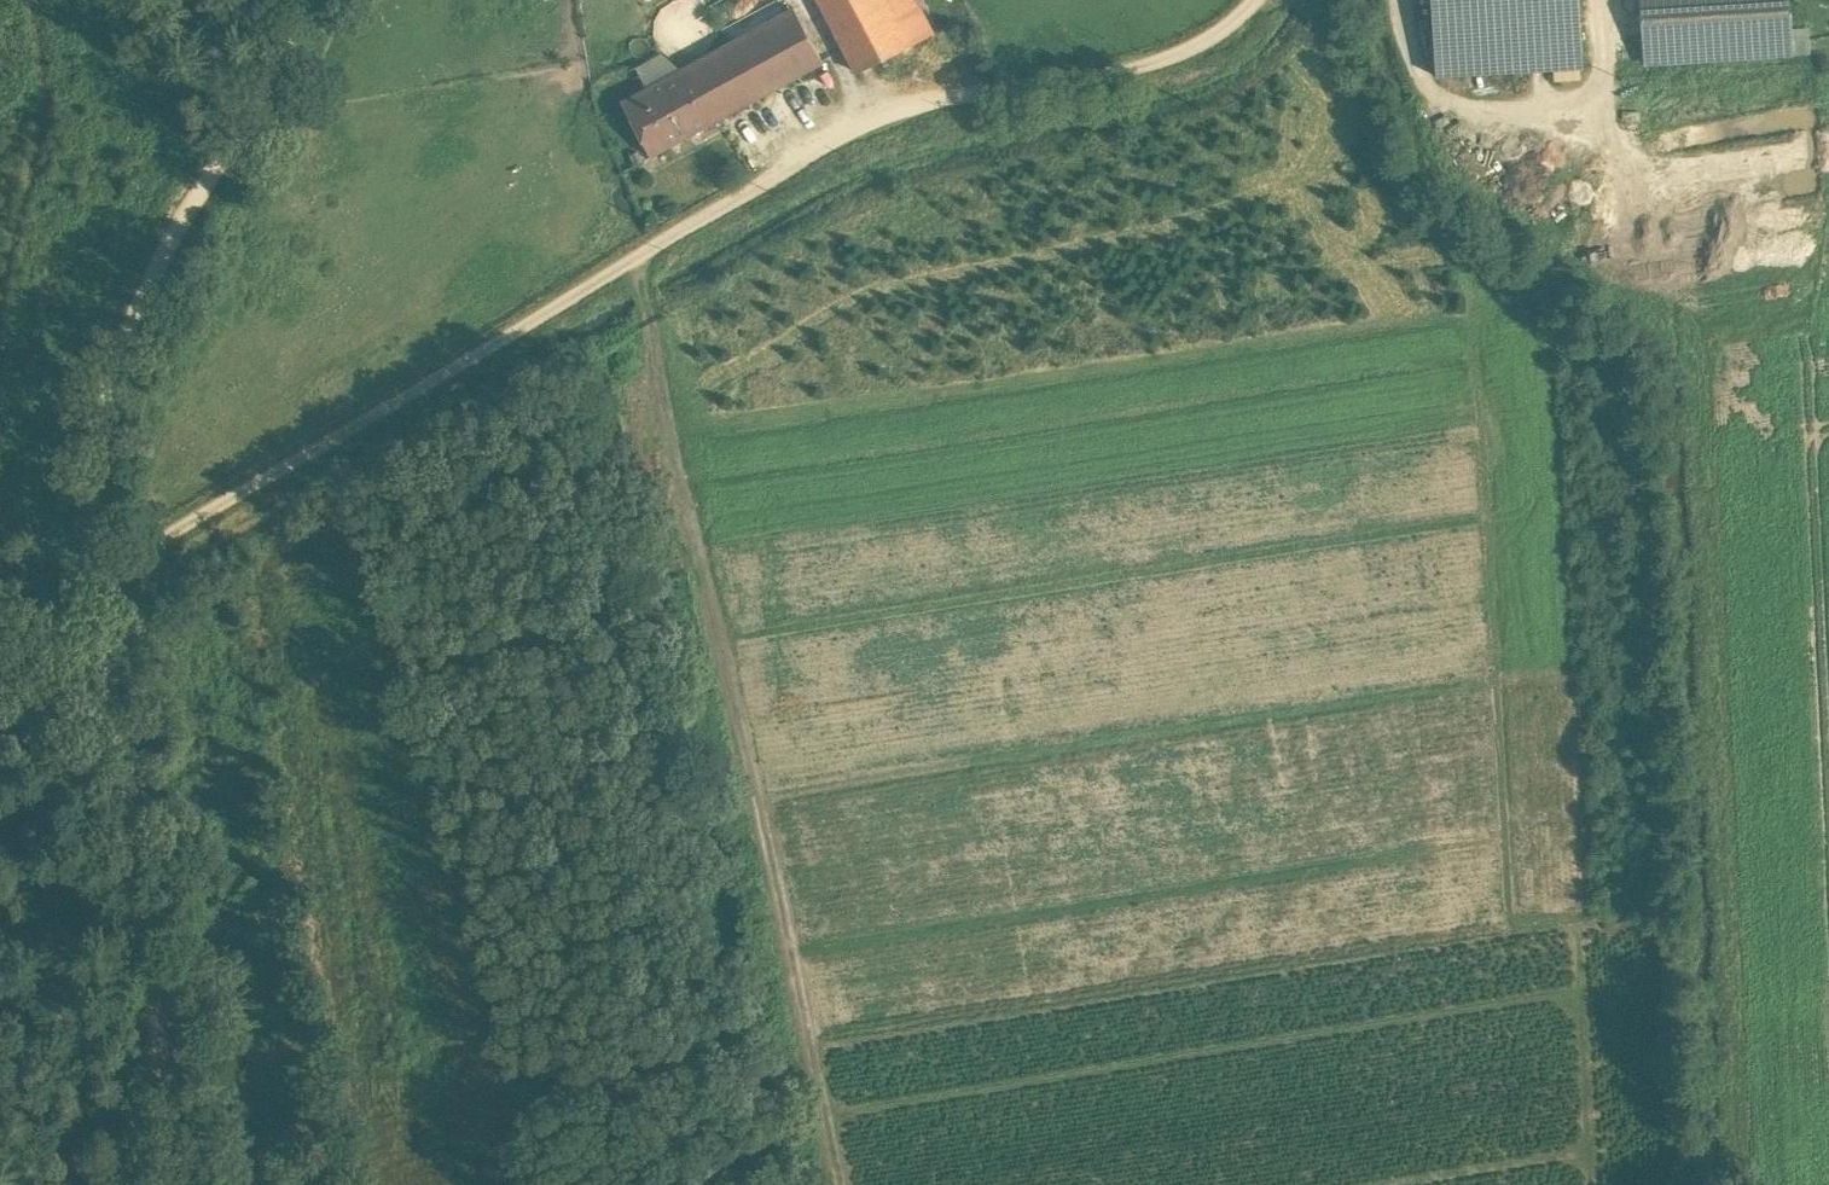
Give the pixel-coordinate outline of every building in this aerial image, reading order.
[(889,0),(819,0),(857,71),(912,43),(899,18),(889,0)] [(913,0),(889,0),(899,18),(918,8),(913,0)] [(1437,74),(1585,66),(1581,0),(1432,0),(1437,74)] [(1646,62),(1793,53),(1790,0),(1642,0),(1646,62)] [(795,7),(682,68),(711,122),(823,61),(795,7)] [(918,8),(899,18),(912,43),(931,33),(918,8)] [(642,64),(652,83),(681,66),(670,48),(642,64)] [(682,68),(623,100),(651,155),(711,122),(682,68)]
